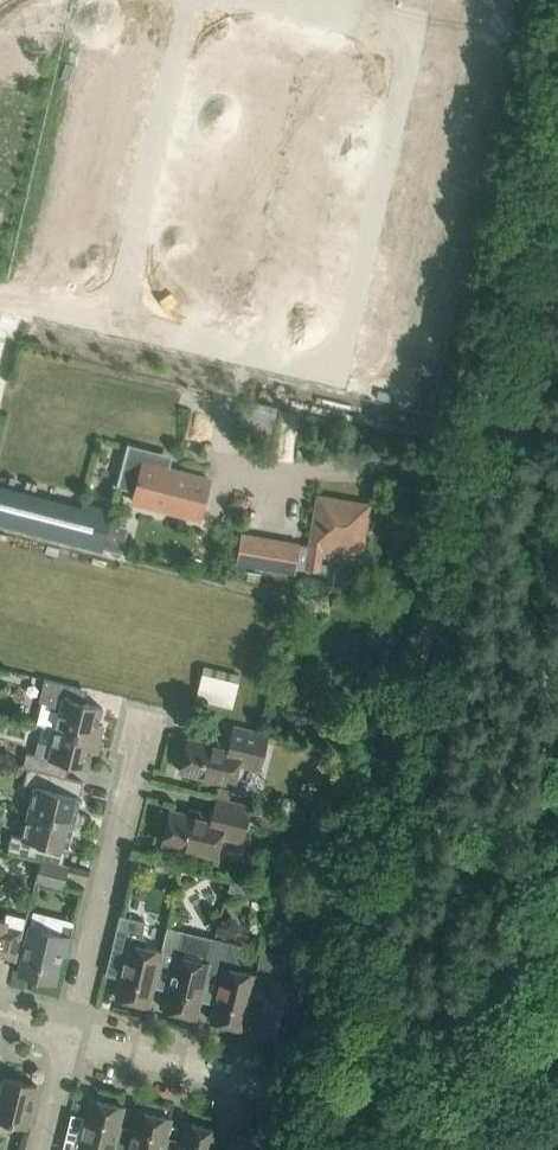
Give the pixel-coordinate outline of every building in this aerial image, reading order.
[(209,39),(202,67),(251,78),(255,58),(273,62),(278,38),(226,26),(222,43),(209,39)] [(311,45),(305,69),(323,73),(318,94),(367,105),(373,77),(359,74),(363,57),(311,45)] [(202,67),(196,95),(210,98),(206,114),(258,126),(263,103),(246,99),(251,78),(202,67)] [(296,111),(291,133),(343,145),(346,130),(360,133),(367,105),(318,94),(313,115),(296,111)] [(189,126),(182,154),(231,165),(235,144),(253,148),(258,126),(206,114),(203,129),(189,126)] [(291,133),(285,156),(303,160),(298,180),(347,192),(353,164),(339,161),(343,145),(291,133)] [(182,154),(176,181),(190,185),(186,200),(238,212),(243,189),(226,185),(231,165),(182,154)] [(276,197),(271,220),(323,232),(326,216),(340,219),(347,192),(298,180),(293,201),(276,197)] [(169,212),(162,240),(211,251),(215,231),(233,235),(238,212),(186,200),(183,216),(169,212)] [(271,220),(266,242),(283,246),(278,267),(327,278),(333,251),(319,247),(323,232),(271,220)] [(162,240),(156,268),(170,271),(166,288),(218,300),(223,276),(206,272),(211,251),(162,240)] [(256,284),(250,308),(302,320),(306,303),(320,306),(327,278),(278,267),(273,288),(256,284)] [(385,292),(378,319),(392,323),(388,339),(440,351),(446,327),(428,323),(433,303),(385,292)] [(136,489),(133,501),(200,518),(210,479),(171,469),(173,462),(127,450),(129,443),(128,443),(116,487),(118,487),(118,485),(136,489)] [(101,549),(102,547),(108,523),(111,512),(83,505),(81,512),(0,491),(0,523),(101,549)] [(242,534),(237,562),(294,572),(295,566),(326,572),(327,564),(320,562),(322,550),(361,556),(368,513),(316,504),(309,545),(242,534)] [(238,674),(204,666),(197,698),(231,706),(238,674)] [(39,701),(40,702),(35,723),(55,727),(100,738),(103,724),(98,723),(102,707),(78,701),(81,687),(44,678),(39,701)] [(238,764),(251,767),(260,769),(262,763),(267,743),(275,744),(277,736),(233,725),(229,742),(222,741),(221,746),(187,738),(179,770),(234,784),(238,764)] [(27,767),(60,775),(63,762),(87,768),(91,751),(96,753),(100,738),(55,727),(51,744),(38,741),(35,754),(26,752),(23,766),(27,767)] [(28,811),(83,825),(86,815),(77,812),(80,796),(79,796),(83,781),(60,775),(27,767),(24,784),(34,786),(28,811)] [(162,842),(216,856),(219,842),(221,836),(243,841),(251,806),(215,797),(211,814),(204,813),(203,818),(170,809),(162,842)] [(11,834),(9,842),(7,850),(41,859),(67,865),(68,864),(63,863),(66,849),(67,850),(71,833),(80,836),(83,825),(28,811),(22,837),(11,834)] [(67,865),(41,859),(36,879),(62,886),(67,865)] [(17,957),(26,918),(5,912),(3,920),(0,919),(0,952),(17,957)] [(142,933),(145,921),(120,914),(111,950),(126,954),(115,996),(148,1004),(159,962),(162,950),(161,950),(144,946),(146,939),(142,933)] [(66,955),(70,938),(72,939),(75,926),(62,923),(59,934),(29,927),(18,972),(54,982),(61,954),(66,955)] [(214,938),(192,932),(167,926),(161,950),(162,950),(159,962),(173,966),(163,1008),(195,1016),(206,974),(214,938)] [(256,973),(238,969),(240,962),(236,956),(239,944),(214,938),(206,974),(220,977),(210,1019),(243,1027),(253,985),(256,973)] [(285,960),(287,955),(261,949),(256,973),(253,985),(267,989),(257,1031),(290,1039),(303,985),(306,973),(301,964),(285,960)] [(26,1127),(37,1084),(4,1076),(4,1078),(1,1087),(0,1087),(0,1120),(26,1127)] [(65,1136),(62,1149),(112,1149),(113,1148),(123,1106),(91,1098),(80,1140),(65,1136)] [(170,1117),(138,1109),(128,1149),(162,1149),(170,1117)] [(218,1129),(185,1121),(178,1149),(212,1149),(218,1129)] [(265,1140),(232,1132),(228,1149),(262,1149),(265,1140)]
